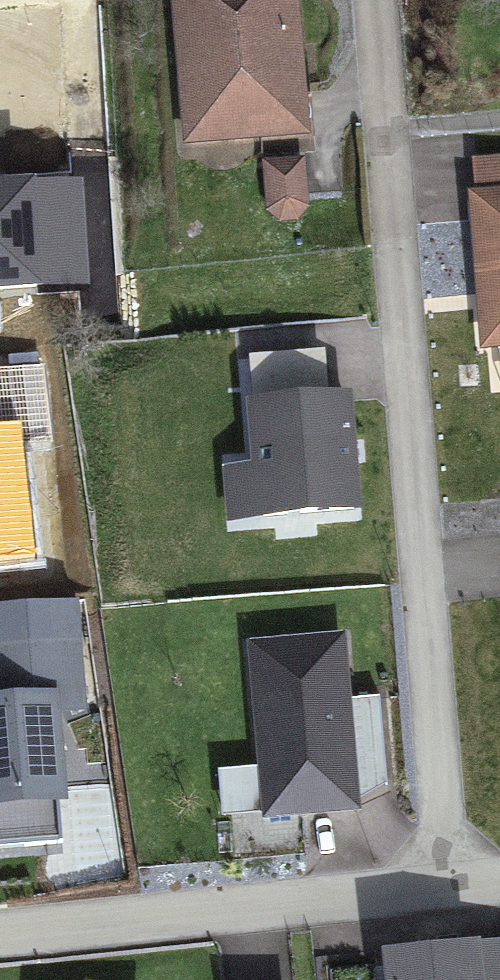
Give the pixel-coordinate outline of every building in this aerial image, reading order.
[(183,144),(310,134),(299,0),(171,0),(183,144)] [(69,107),(66,66),(28,69),(23,4),(0,6),(0,113),(69,107)] [(473,156),(475,186),(467,187),(480,347),(499,346),(499,154),(473,156)] [(305,156),(262,159),(266,209),(280,220),(298,220),(309,206),(305,156)] [(0,178),(0,288),(45,286),(41,226),(78,223),(75,174),(0,178)] [(83,283),(78,223),(41,226),(45,286),(83,283)] [(248,352),(251,393),(246,394),(251,462),(224,463),(227,517),(361,508),(352,386),(330,388),(327,347),(248,352)] [(35,553),(23,439),(54,436),(46,361),(0,366),(0,557),(35,553)] [(64,840),(61,802),(69,802),(62,711),(83,710),(76,604),(0,609),(0,642),(4,642),(8,693),(0,693),(0,844),(64,840)] [(346,633),(249,640),(258,766),(220,769),(223,812),(260,809),(261,816),(360,808),(386,784),(379,695),(351,697),(346,633)] [(382,947),(385,979),(499,979),(499,938),(382,947)]
